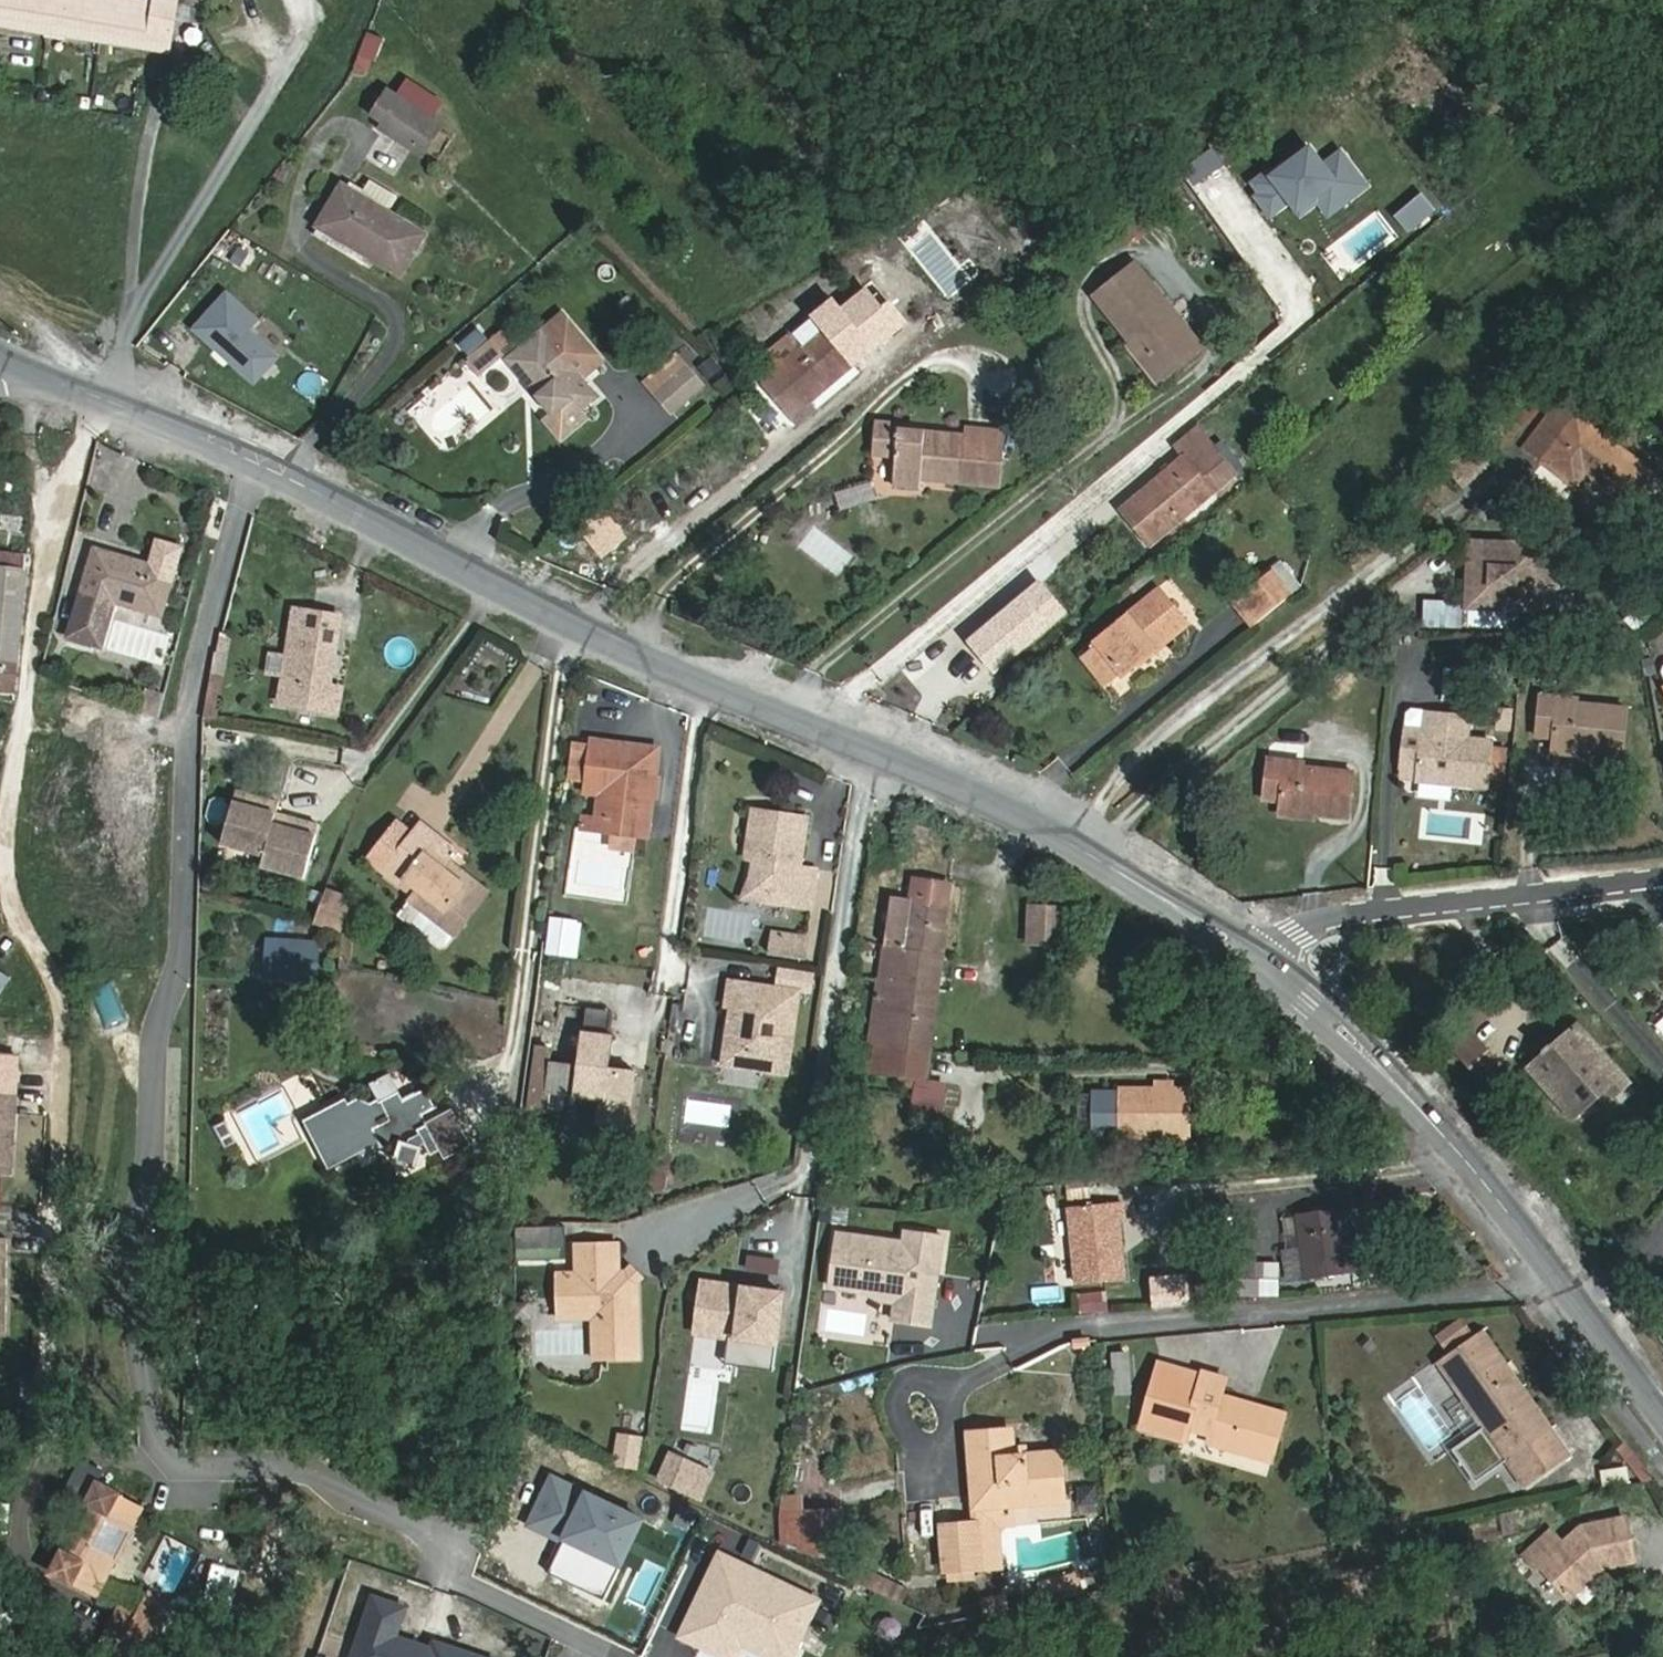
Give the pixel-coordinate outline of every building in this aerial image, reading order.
[(169,49),(177,0),(156,0),(156,1),(149,0),(0,0),(0,26),(169,49)] [(384,41),(367,34),(357,67),(369,71),(374,58),(379,59),(384,41)] [(443,128),(389,92),(374,114),(385,122),(380,129),(423,157),(443,128)] [(403,276),(427,234),(343,184),(319,226),(403,276)] [(1138,340),(1167,377),(1203,349),(1135,265),(1096,297),(1133,344),(1138,340)] [(794,417),(874,349),(905,323),(870,282),(840,308),(833,300),(814,317),(826,331),(784,366),(765,382),(794,417)] [(260,321),(229,293),(196,330),(257,385),(281,358),(251,331),(260,321)] [(771,352),(784,366),(826,331),(814,317),(771,352)] [(503,331),(492,340),(500,350),(511,341),(503,331)] [(508,359),(554,415),(554,416),(547,423),(563,443),(590,421),(582,411),(597,399),(542,332),(508,359)] [(492,340),(466,361),(478,376),(505,355),(500,350),(492,340)] [(1158,384),(1167,377),(1138,340),(1133,344),(1129,347),(1158,384)] [(688,367),(655,395),(672,415),(705,387),(688,367)] [(1628,508),(1653,474),(1576,416),(1560,404),(1524,450),(1541,463),(1575,489),(1585,475),(1628,508)] [(924,478),(994,485),(1001,486),(1001,479),(1004,431),(986,430),(986,439),(965,437),(899,431),(900,423),(876,421),(875,430),(872,457),(896,459),(893,489),(923,492),(924,478)] [(965,428),(965,437),(986,439),(986,430),(965,428)] [(1175,446),(1184,457),(1207,438),(1198,428),(1175,446)] [(1184,457),(1121,510),(1152,545),(1237,473),(1216,450),(1207,438),(1184,457)] [(1216,450),(1237,473),(1245,466),(1225,442),(1216,450)] [(834,490),(839,508),(872,500),(867,482),(834,490)] [(1477,543),(1474,608),(1545,611),(1547,546),(1477,543)] [(100,647),(115,603),(160,617),(180,552),(158,545),(152,568),(95,550),(70,637),(100,647)] [(12,691),(26,555),(0,552),(0,690),(12,691)] [(1232,600),(1253,626),(1291,596),(1270,569),(1232,600)] [(1123,677),(1188,623),(1159,588),(1095,642),(1123,677)] [(1427,605),(1426,628),(1459,629),(1460,606),(1427,605)] [(327,712),(331,687),(329,687),(339,618),(296,610),(287,662),(284,687),(281,705),(327,712)] [(284,687),(287,662),(272,659),(268,685),(284,687)] [(341,688),(331,687),(327,712),(337,714),(341,688)] [(1556,702),(1576,704),(1577,698),(1539,694),(1534,735),(1552,737),(1556,702)] [(1625,709),(1576,704),(1556,702),(1552,737),(1551,747),(1586,751),(1622,755),(1625,709)] [(1436,715),(1423,713),(1422,726),(1435,727),(1436,715)] [(1487,787),(1491,742),(1465,739),(1467,718),(1436,715),(1435,727),(1422,726),(1421,729),(1404,727),(1401,768),(1417,770),(1416,779),(1450,783),(1487,787)] [(655,752),(590,743),(584,786),(614,790),(609,835),(645,840),(655,752)] [(1585,758),(1586,751),(1551,747),(1550,755),(1585,758)] [(1284,767),(1305,768),(1305,762),(1267,758),(1262,800),(1280,802),(1284,767)] [(1352,772),(1305,768),(1284,767),(1280,802),(1279,812),(1316,815),(1348,819),(1352,772)] [(233,793),(230,805),(238,807),(240,794),(233,793)] [(220,850),(263,860),(274,813),(276,803),(240,794),(238,807),(230,805),(220,850)] [(804,816),(749,809),(745,838),(753,839),(752,849),(749,875),(764,896),(792,900),(791,906),(809,908),(814,868),(798,866),(804,816)] [(1316,822),(1316,815),(1279,812),(1279,818),(1316,822)] [(302,880),(312,835),(305,833),(308,821),(274,813),(263,860),(261,870),(302,880)] [(305,833),(312,835),(315,823),(308,821),(305,833)] [(442,868),(448,861),(455,852),(421,825),(390,866),(419,890),(414,897),(411,900),(452,934),(481,897),(442,868)] [(486,891),(448,861),(442,868),(481,897),(486,891)] [(384,873),(414,897),(419,890),(390,866),(384,873)] [(942,955),(951,885),(913,879),(909,903),(889,901),(883,946),(942,955)] [(1061,944),(1063,909),(1029,908),(1028,943),(1061,944)] [(336,929),(339,920),(321,914),(318,923),(336,929)] [(581,922),(550,918),(546,953),(576,957),(581,922)] [(353,935),(341,934),(339,958),(350,959),(353,935)] [(807,940),(774,935),(771,954),(804,959),(807,940)] [(314,980),(316,946),(269,942),(266,977),(314,980)] [(937,990),(942,955),(883,946),(879,981),(937,990)] [(10,978),(0,971),(0,992),(10,978)] [(879,981),(870,1042),(929,1051),(937,990),(879,981)] [(798,992),(729,982),(725,1006),(732,1006),(726,1051),(759,1055),(757,1069),(786,1073),(798,992)] [(585,1024),(609,1026),(611,1010),(586,1008),(585,1024)] [(1566,1094),(1557,1104),(1569,1117),(1604,1086),(1614,1096),(1627,1083),(1576,1026),(1537,1061),(1566,1094)] [(550,1091),(568,1093),(603,1098),(600,1122),(626,1126),(633,1072),(606,1068),(610,1035),(580,1031),(576,1064),(550,1061),(551,1050),(539,1048),(531,1108),(547,1110),(550,1091)] [(929,1051),(870,1042),(866,1073),(916,1079),(925,1080),(929,1051)] [(16,1099),(18,1058),(0,1055),(0,1098),(16,1099)] [(1527,1069),(1557,1104),(1566,1094),(1537,1061),(1527,1069)] [(912,1115),(921,1116),(937,1118),(942,1082),(925,1080),(916,1079),(912,1115)] [(344,1102),(307,1120),(330,1165),(415,1122),(431,1152),(441,1146),(430,1122),(439,1118),(425,1091),(403,1102),(399,1093),(373,1106),(360,1101),(346,1107),(344,1102)] [(566,1112),(568,1093),(550,1091),(547,1110),(566,1112)] [(1121,1133),(1121,1091),(1093,1091),(1093,1133),(1121,1133)] [(1187,1091),(1174,1091),(1155,1091),(1121,1091),(1121,1133),(1121,1137),(1187,1136),(1187,1091)] [(12,1176),(16,1099),(0,1098),(0,1175),(12,1176)] [(430,1122),(441,1146),(445,1154),(466,1144),(449,1112),(439,1118),(430,1122)] [(1650,1137),(1662,1152),(1662,1125),(1650,1137)] [(417,1170),(424,1148),(401,1141),(395,1163),(417,1170)] [(1124,1203),(1069,1209),(1076,1286),(1123,1280),(1118,1222),(1125,1221),(1124,1203)] [(1351,1272),(1341,1209),(1294,1216),(1294,1217),(1282,1219),(1285,1237),(1299,1235),(1306,1279),(1351,1272)] [(905,1237),(839,1228),(831,1281),(865,1286),(896,1299),(894,1315),(932,1320),(944,1232),(906,1226),(905,1237)] [(574,1228),(546,1229),(547,1247),(575,1246),(574,1228)] [(9,1338),(9,1305),(5,1305),(5,1295),(9,1295),(9,1242),(0,1242),(0,1338),(9,1338)] [(625,1244),(583,1242),(581,1271),(579,1316),(594,1317),(592,1358),(637,1361),(641,1285),(631,1273),(624,1273),(625,1244)] [(745,1272),(774,1277),(778,1260),(748,1255),(745,1272)] [(1260,1293),(1276,1293),(1277,1265),(1259,1264),(1260,1266),(1260,1293)] [(1228,1299),(1276,1299),(1276,1293),(1260,1293),(1260,1266),(1224,1268),(1228,1299)] [(636,1268),(631,1273),(641,1285),(647,1280),(636,1268)] [(559,1315),(579,1316),(581,1271),(561,1270),(559,1315)] [(695,1331),(730,1335),(726,1362),(772,1368),(776,1341),(782,1292),(742,1287),(741,1295),(733,1294),(734,1285),(702,1281),(695,1331)] [(1220,1298),(1219,1286),(1205,1288),(1206,1299),(1220,1298)] [(1077,1291),(1077,1312),(1106,1312),(1106,1291),(1077,1291)] [(1433,1334),(1443,1351),(1471,1335),(1461,1318),(1433,1334)] [(1437,1363),(1463,1401),(1484,1430),(1521,1483),(1565,1452),(1481,1332),(1437,1363)] [(1074,1339),(1074,1350),(1085,1350),(1085,1339),(1074,1339)] [(1130,1395),(1127,1352),(1110,1354),(1113,1396),(1130,1395)] [(1235,1441),(1233,1451),(1269,1462),(1282,1415),(1220,1396),(1224,1381),(1202,1373),(1186,1427),(1210,1434),(1235,1441)] [(1484,1430),(1463,1401),(1447,1412),(1468,1441),(1484,1430)] [(967,1435),(973,1511),(1012,1507),(1062,1501),(1058,1455),(1023,1457),(1021,1450),(1011,1451),(1008,1431),(967,1435)] [(613,1433),(610,1469),(638,1471),(641,1435),(613,1433)] [(1207,1444),(1233,1451),(1235,1441),(1210,1434),(1207,1444)] [(668,1457),(656,1482),(672,1490),(684,1465),(668,1457)] [(709,1477),(684,1465),(672,1490),(697,1502),(709,1477)] [(1602,1488),(1629,1482),(1626,1466),(1599,1471),(1602,1488)] [(610,1602),(649,1517),(548,1472),(523,1528),(560,1544),(547,1574),(610,1602)] [(52,1573),(95,1596),(132,1526),(109,1514),(118,1494),(98,1484),(87,1503),(93,1506),(68,1555),(63,1552),(52,1573)] [(1012,1507),(973,1511),(974,1522),(978,1568),(999,1566),(996,1527),(1014,1526),(1012,1507)] [(839,1543),(837,1514),(823,1514),(825,1544),(839,1543)] [(1578,1524),(1559,1541),(1545,1527),(1519,1550),(1532,1565),(1535,1562),(1564,1595),(1601,1563),(1634,1556),(1626,1515),(1578,1524)] [(945,1571),(978,1568),(974,1522),(941,1525),(945,1571)] [(823,1600),(716,1550),(674,1638),(716,1656),(737,1656),(741,1649),(759,1656),(796,1656),(823,1600)] [(900,1603),(906,1589),(855,1565),(849,1579),(900,1603)] [(1051,1600),(1113,1588),(1112,1574),(1049,1587),(1051,1600)] [(366,1590),(345,1656),(491,1656),(432,1638),(429,1647),(399,1637),(410,1604),(366,1590)]
